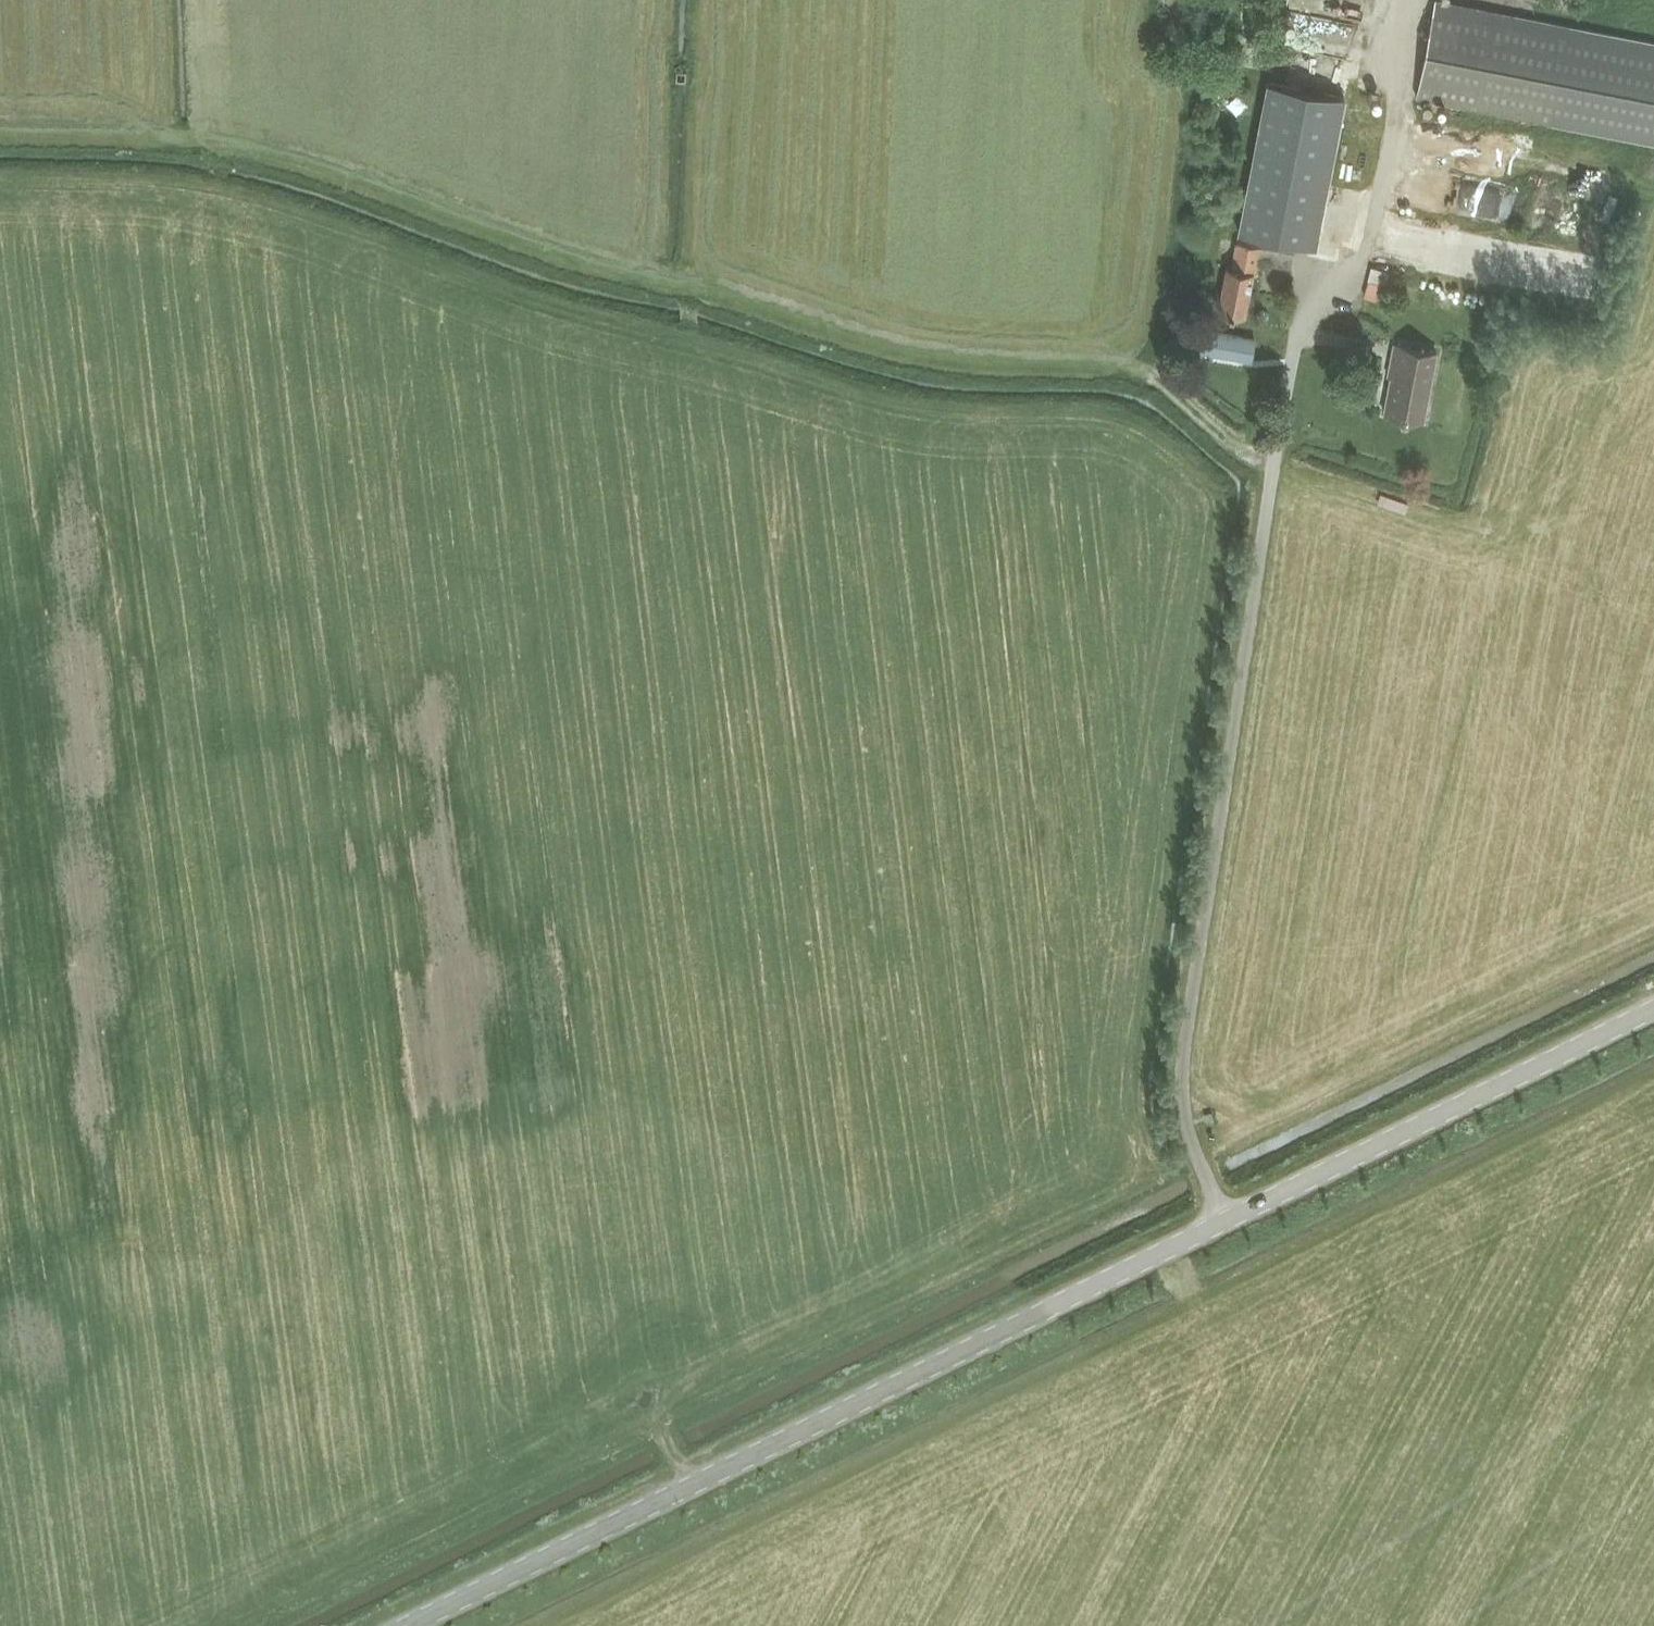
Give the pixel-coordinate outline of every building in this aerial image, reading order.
[(1416,97),(1653,144),(1653,42),(1440,0),(1435,0),(1416,97)] [(1238,232),(1315,248),(1345,98),(1268,83),(1238,232)] [(1226,268),(1218,310),(1244,315),(1252,273),(1258,274),(1260,264),(1291,269),(1294,252),(1236,242),(1231,269),(1226,268)] [(1396,274),(1372,268),(1369,279),(1393,285),(1396,274)] [(1391,287),(1368,281),(1364,298),(1387,304),(1391,287)] [(1252,361),(1256,338),(1204,329),(1200,351),(1252,361)] [(1423,422),(1436,352),(1394,345),(1388,378),(1391,378),(1384,414),(1423,422)]
